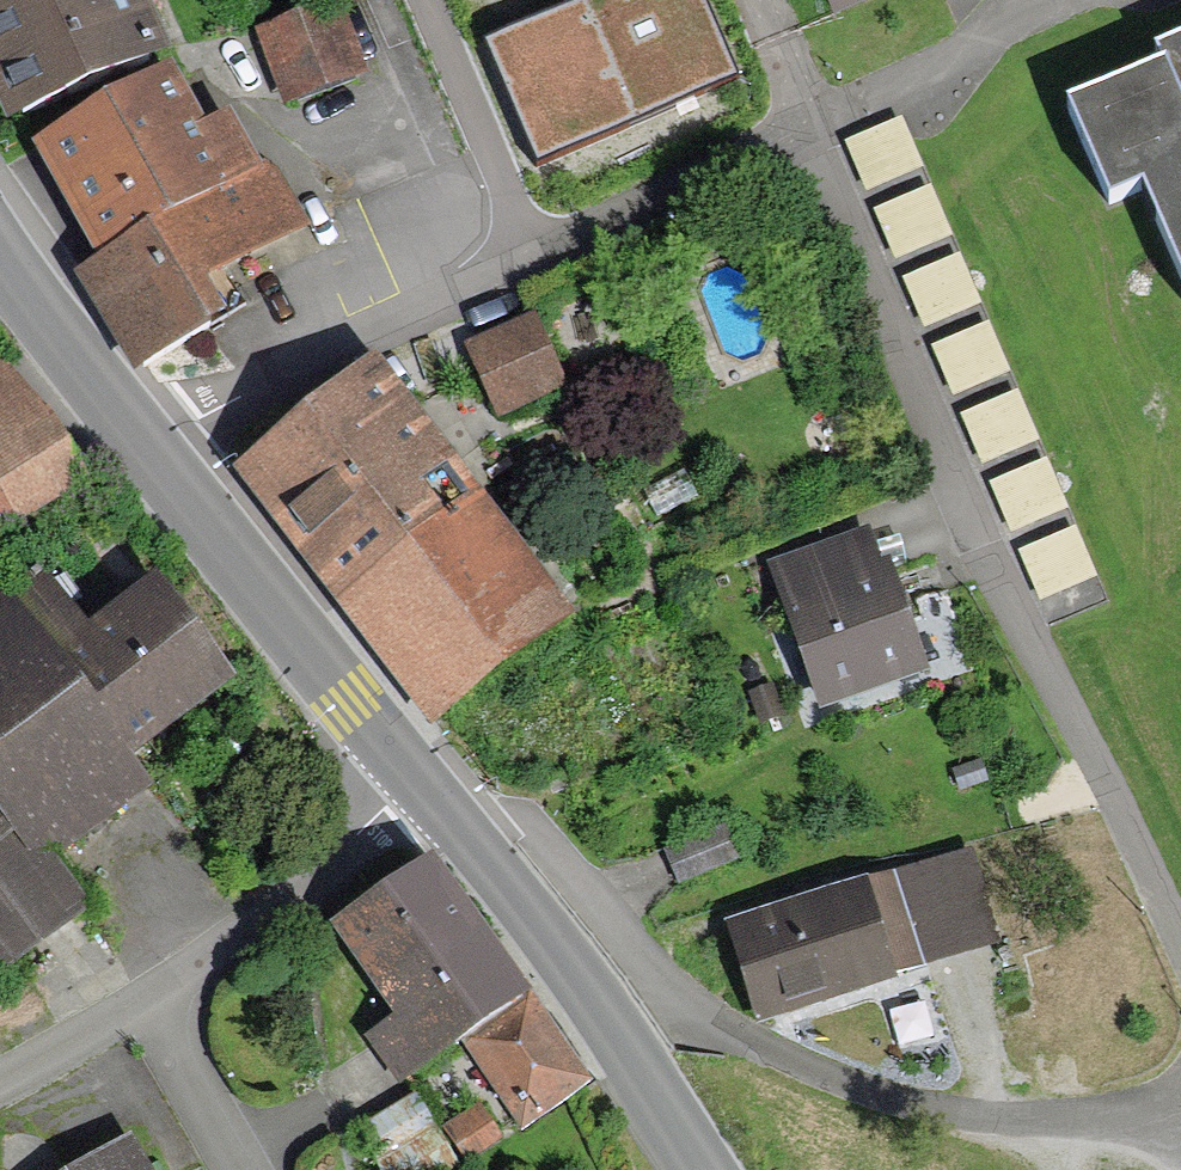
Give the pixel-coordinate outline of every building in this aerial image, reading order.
[(9,127),(172,54),(148,0),(0,0),(0,108),(9,127)] [(540,164),(740,75),(705,0),(591,0),(485,47),(540,164)] [(835,15),(871,0),(828,0),(835,15)] [(255,30),(282,106),(367,77),(340,1),(255,30)] [(1069,107),(1111,205),(1147,189),(1180,269),(1180,37),(1160,46),(1168,65),(1069,107)] [(30,150),(94,261),(261,164),(232,114),(209,127),(174,67),(30,150)] [(854,145),(883,210),(939,185),(910,120),(854,145)] [(271,158),(261,164),(94,261),(71,274),(129,373),(224,318),(207,290),(312,229),(271,158)] [(950,188),(891,210),(1042,616),(1101,594),(950,188)] [(529,317),(462,347),(495,419),(562,389),(529,317)] [(378,363),(238,473),(435,724),(575,614),(378,363)] [(0,370),(0,534),(84,479),(63,445),(0,370)] [(879,566),(865,529),(763,566),(819,718),(931,677),(889,563),(879,566)] [(84,909),(46,859),(146,783),(129,761),(235,681),(155,576),(88,627),(36,559),(0,587),(0,972),(84,909)] [(739,861),(724,823),(662,847),(677,885),(739,861)] [(969,850),(869,879),(897,975),(998,944),(969,850)] [(530,997),(433,860),(331,929),(393,1019),(366,1038),(400,1087),(460,1046),(530,997)] [(869,879),(727,920),(759,1028),(901,987),(897,975),(869,879)] [(530,997),(460,1046),(523,1135),(592,1084),(530,997)] [(476,1106),(443,1129),(467,1162),(500,1139),(476,1106)] [(128,1137),(72,1169),(147,1169),(128,1137)]
